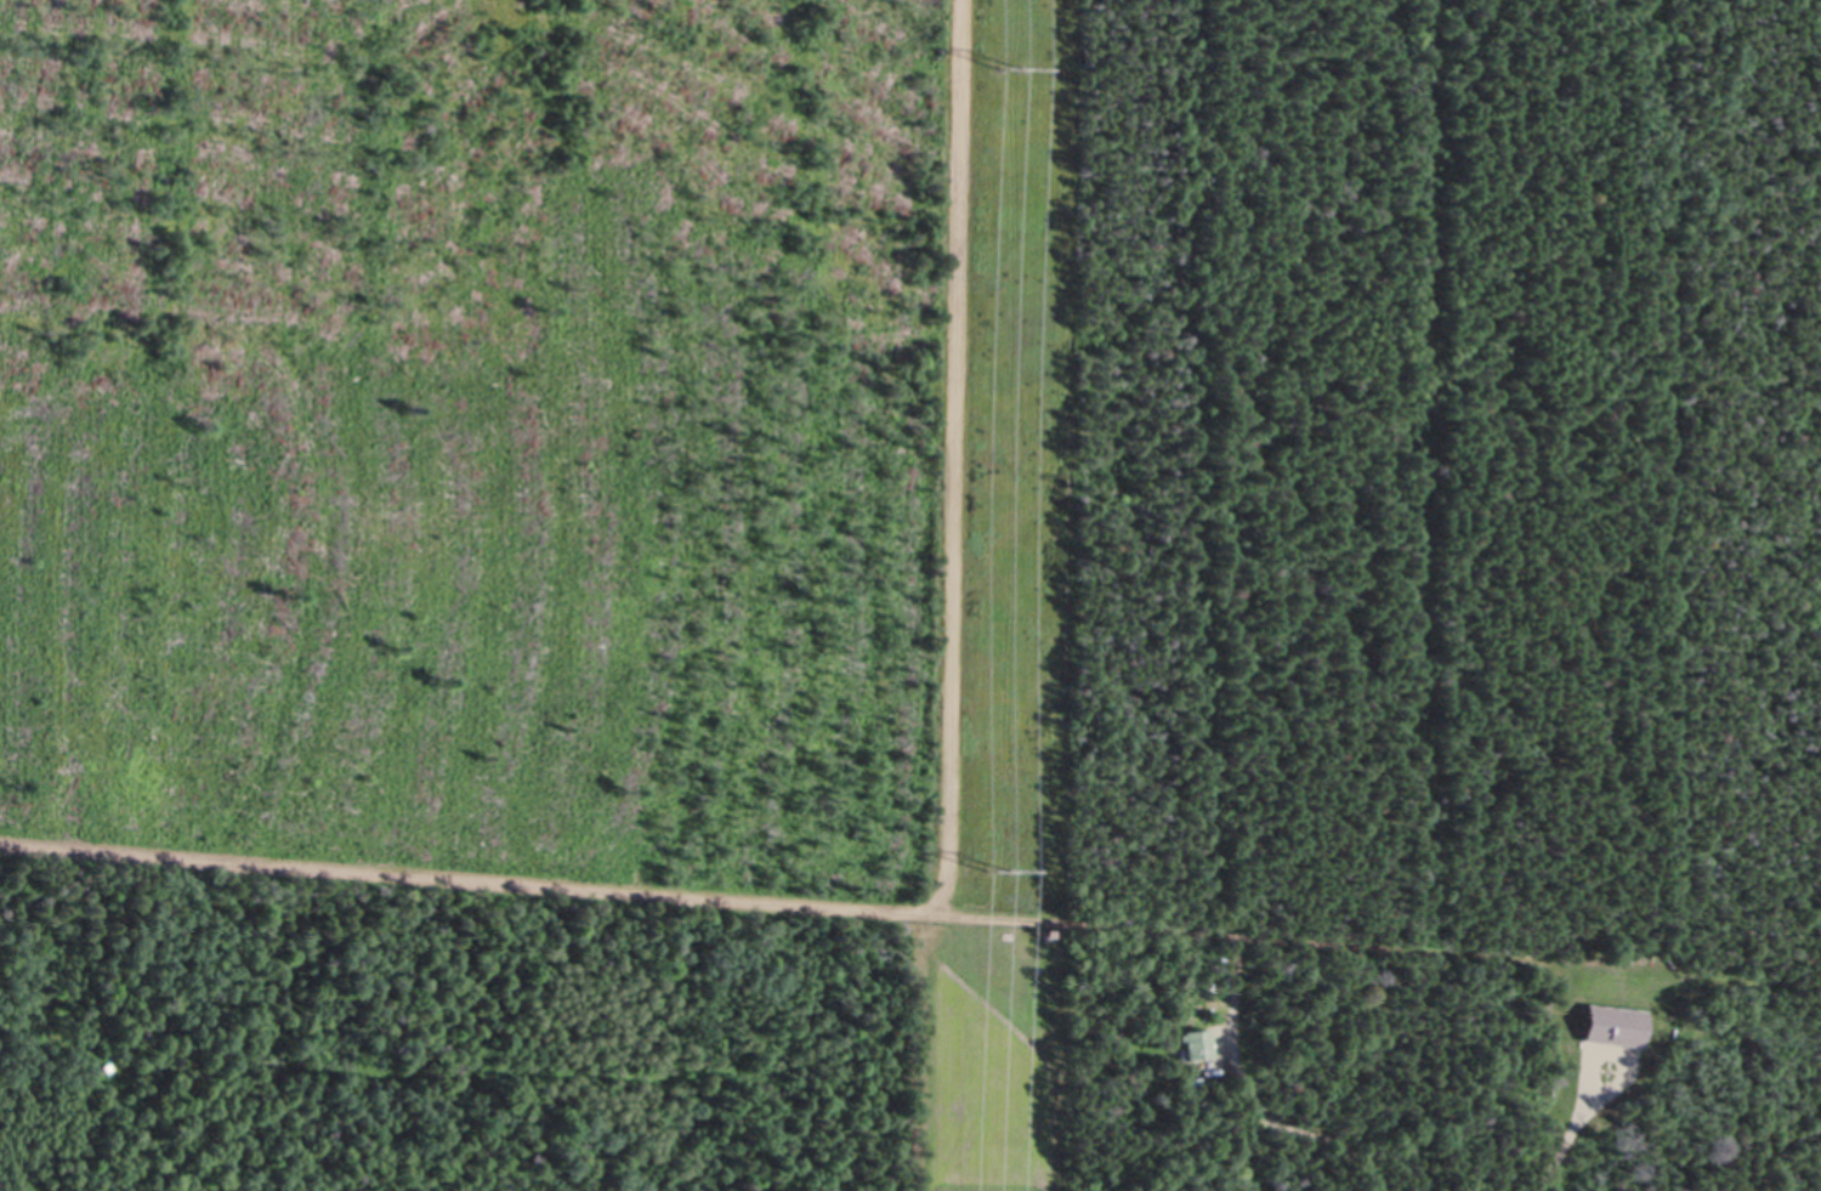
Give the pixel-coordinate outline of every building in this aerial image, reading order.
[(1180,1061),(1209,1058),(1206,1029),(1177,1032),(1180,1061)]
